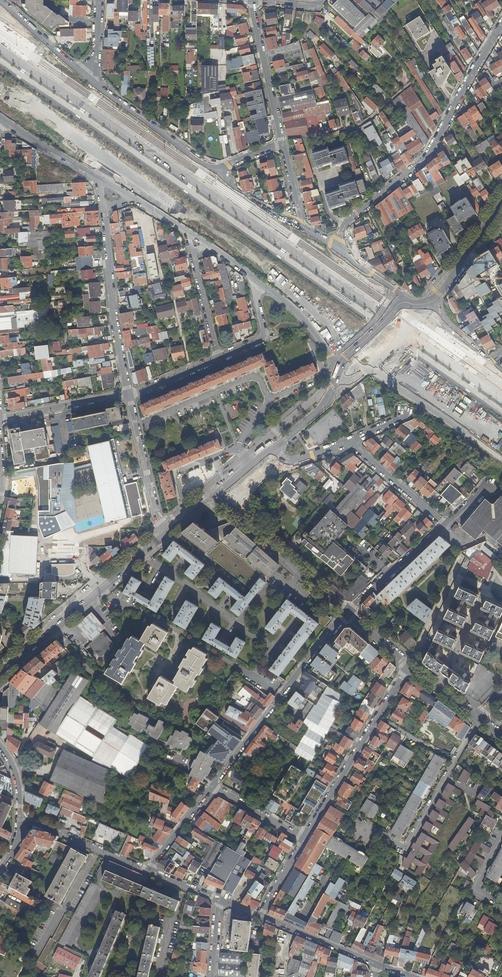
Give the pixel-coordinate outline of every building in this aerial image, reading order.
[(30,4),(29,7),(28,8),(25,10),(27,12),(29,14),(31,16),(32,15),(35,17),(35,16),(39,19),(38,20),(43,24),(45,22),(49,25),(47,27),(51,30),(52,31),(53,31),(54,30),(55,30),(55,29),(55,28),(54,27),(52,26),(53,25),(47,20),(52,13),(47,8),(44,6),(44,0),(30,0),(30,4)] [(70,5),(74,5),(73,16),(86,17),(86,6),(78,6),(78,0),(70,0),(70,5)] [(119,0),(118,2),(118,11),(129,12),(129,11),(129,2),(129,1),(119,0)] [(370,13),(367,11),(357,3),(354,6),(349,0),(338,0),(333,6),(356,28),(366,18),(370,13)] [(357,3),(367,11),(371,7),(372,7),(364,0),(354,0),(357,3)] [(376,11),(382,16),(399,0),(387,0),(376,11)] [(445,14),(446,16),(450,22),(456,17),(456,16),(453,18),(451,15),(451,16),(449,13),(448,12),(450,11),(452,9),(449,5),(448,5),(445,0),(443,1),(442,0),(436,0),(438,4),(439,3),(445,14)] [(487,0),(481,4),(491,19),(494,17),(491,11),(493,9),(487,0)] [(487,0),(493,9),(500,4),(497,0),(488,0),(487,0)] [(481,14),(484,12),(478,3),(475,5),(481,14)] [(160,14),(163,14),(163,18),(163,31),(170,31),(170,4),(159,4),(160,14)] [(199,14),(211,14),(211,4),(199,4),(199,14)] [(219,16),(219,4),(211,4),(211,14),(210,28),(218,28),(219,16)] [(236,13),(247,13),(246,9),(241,5),(227,4),(227,15),(236,15),(236,13)] [(476,12),(472,15),(473,17),(478,24),(484,20),(482,18),(480,14),(475,6),(473,8),(476,12)] [(382,16),(376,11),(371,7),(367,11),(370,13),(376,19),(377,20),(382,16)] [(287,19),(293,19),(294,10),(286,10),(284,23),(287,23),(287,19)] [(138,12),(129,11),(129,12),(129,15),(129,21),(138,21),(138,12)] [(297,11),(295,25),(302,26),(304,12),(297,11)] [(52,13),(47,20),(53,25),(52,26),(54,27),(54,26),(56,28),(58,26),(70,26),(69,23),(60,16),(59,17),(53,12),(52,13)] [(268,25),(278,23),(276,12),(266,14),(268,25)] [(370,13),(366,18),(356,28),(354,30),(363,39),(366,35),(379,22),(377,20),(376,19),(370,13)] [(197,33),(197,14),(193,14),(193,22),(193,27),(191,27),(191,30),(186,30),(186,35),(188,35),(195,35),(197,35),(197,34),(197,33)] [(430,32),(420,16),(407,24),(417,40),(430,32)] [(461,45),(464,44),(461,40),(452,24),(450,22),(446,16),(443,18),(455,37),(456,36),(461,45)] [(475,33),(464,16),(459,19),(469,35),(473,33),(474,34),(475,33)] [(461,24),(456,17),(450,22),(452,24),(461,40),(466,37),(464,34),(466,33),(464,30),(462,31),(459,26),(461,24)] [(481,38),(485,35),(478,24),(473,17),(469,20),(481,38)] [(341,18),(337,23),(349,34),(350,33),(356,39),(357,39),(362,43),(364,41),(362,39),(341,18)] [(249,33),(247,23),(242,24),(232,26),(227,27),(227,37),(227,38),(230,37),(230,31),(233,30),(233,32),(236,31),(236,27),(239,26),(240,31),(237,32),(238,36),(249,33)] [(276,35),(276,36),(280,35),(279,30),(277,31),(276,26),(266,28),(268,36),(276,35)] [(291,32),(291,29),(284,28),(283,35),(282,44),(281,48),(290,44),(291,33),(291,32)] [(74,29),(60,29),(60,36),(74,36),(74,41),(85,41),(85,29),(74,29)] [(109,30),(109,37),(109,39),(106,39),(105,46),(114,46),(114,31),(114,30),(109,30)] [(236,37),(236,36),(230,37),(227,38),(227,41),(233,39),(234,45),(238,45),(246,43),(246,40),(248,40),(247,35),(236,37)] [(363,39),(362,39),(364,41),(365,42),(361,46),(364,50),(365,51),(370,46),(366,41),(369,38),(366,35),(363,39)] [(379,35),(371,43),(378,49),(385,41),(379,35)] [(276,40),(276,36),(266,39),(269,51),(272,50),(279,48),(281,48),(282,44),(277,45),(277,42),(275,41),(275,40),(276,40)] [(227,38),(227,37),(219,37),(219,49),(227,49),(227,41),(227,38)] [(353,39),(349,44),(356,51),(357,50),(359,48),(361,46),(353,39)] [(270,56),(271,62),(274,61),(284,59),(300,55),(303,55),(299,40),(290,44),(281,48),(279,48),(272,50),(273,55),(270,56)] [(451,49),(454,47),(451,42),(445,46),(448,50),(449,51),(449,52),(450,53),(451,54),(462,71),(465,69),(458,56),(456,57),(451,49)] [(469,44),(476,54),(478,51),(472,42),(469,44)] [(306,59),(312,57),(309,50),(306,43),(303,44),(307,55),(305,56),(306,59)] [(332,58),(335,55),(324,44),(320,47),(322,49),(320,51),(327,58),(329,56),(332,58)] [(251,52),(249,45),(239,47),(241,54),(251,52)] [(359,55),(361,53),(363,51),(364,50),(361,46),(359,48),(357,50),(356,51),(359,55)] [(441,55),(448,50),(445,46),(438,50),(441,55)] [(466,47),(464,48),(462,50),(460,51),(466,60),(467,59),(471,57),(472,56),(466,47)] [(324,85),(324,86),(328,84),(314,49),(314,50),(313,48),(309,50),(312,57),(316,67),(321,78),(324,85)] [(114,69),(114,50),(104,50),(103,69),(114,69)] [(368,60),(371,57),(365,51),(364,50),(363,51),(361,53),(359,55),(368,64),(370,62),(368,60)] [(187,52),(187,64),(191,64),(191,61),(196,61),(196,56),(194,56),(194,53),(187,52)] [(457,74),(454,75),(459,83),(464,75),(462,71),(451,54),(450,53),(446,55),(451,62),(451,65),(453,63),(456,67),(453,68),(457,74)] [(256,64),(254,54),(227,60),(226,71),(242,67),(256,64)] [(436,68),(430,72),(439,87),(444,84),(442,82),(446,79),(445,77),(449,75),(447,72),(451,70),(447,64),(445,60),(442,56),(436,60),(438,62),(434,65),(436,68)] [(286,67),(284,59),(274,61),(276,70),(286,67)] [(353,67),(356,70),(359,67),(352,59),(349,63),(351,65),(350,66),(352,68),(353,67)] [(412,60),(406,64),(414,77),(415,76),(428,96),(427,96),(435,109),(439,115),(443,113),(421,77),(422,77),(412,60)] [(416,66),(412,60),(422,77),(426,74),(421,66),(420,66),(419,64),(416,66)] [(293,68),(295,73),(297,72),(308,70),(307,66),(303,67),(302,63),(286,67),(276,70),(277,73),(286,70),(293,68)] [(257,70),(256,64),(242,67),(243,73),(257,70)] [(496,75),(500,72),(495,64),(490,67),(493,72),(494,72),(496,75)] [(202,89),(210,88),(210,77),(210,65),(202,65),(202,89)] [(218,65),(210,65),(210,77),(218,77),(218,65)] [(313,72),(309,73),(310,78),(311,82),(318,79),(321,78),(316,67),(312,69),(313,72)] [(243,73),(245,83),(259,80),(257,70),(243,73)] [(297,79),(298,81),(310,78),(309,73),(308,70),(297,72),(299,78),(297,79)] [(122,94),(130,94),(130,75),(130,71),(128,71),(125,71),(123,71),(123,72),(124,72),(124,75),(124,83),(122,83),(122,85),(122,94)] [(346,91),(348,90),(346,86),(349,86),(340,71),(335,75),(343,87),(346,91)] [(218,87),(218,77),(210,77),(210,88),(210,93),(219,91),(226,90),(226,87),(226,86),(218,87)] [(492,87),(486,78),(479,83),(485,91),(492,87)] [(280,86),(282,96),(296,93),(295,88),(292,88),(291,83),(280,86)] [(378,91),(381,88),(376,83),(373,86),(378,91)] [(395,84),(391,87),(397,93),(401,90),(395,84)] [(486,94),(480,85),(474,88),(480,98),(486,94)] [(322,86),(316,89),(320,98),(326,95),(322,86)] [(356,105),(355,106),(358,110),(360,109),(359,109),(360,108),(362,111),(364,110),(349,86),(346,86),(348,90),(349,93),(351,92),(353,94),(351,95),(352,98),(356,105)] [(230,89),(229,87),(226,87),(226,90),(230,89),(231,93),(232,96),(237,95),(235,87),(230,89)] [(427,129),(428,129),(415,109),(418,107),(431,127),(434,131),(437,126),(433,120),(429,113),(415,93),(412,88),(411,87),(400,95),(429,140),(432,136),(427,129)] [(472,97),(475,101),(476,102),(482,112),(485,109),(476,96),(477,95),(472,87),(470,90),(474,96),(472,97)] [(494,91),(492,87),(485,91),(488,96),(494,91)] [(158,97),(157,97),(157,100),(164,100),(168,100),(169,88),(168,88),(165,88),(165,90),(162,90),(162,92),(158,92),(158,97)] [(146,89),(138,89),(137,100),(146,100),(146,89)] [(316,99),(313,89),(296,93),(282,96),(279,97),(281,107),(291,105),(316,99)] [(265,103),(262,90),(246,93),(232,96),(235,109),(235,110),(238,109),(235,99),(246,96),(247,98),(254,96),(255,101),(248,103),(249,107),(265,103)] [(211,105),(222,103),(220,94),(219,91),(210,93),(204,94),(204,99),(204,108),(204,119),(215,117),(217,113),(217,111),(212,112),(211,107),(210,107),(209,97),(216,96),(217,99),(211,100),(211,105)] [(230,110),(235,109),(232,96),(231,93),(224,94),(220,94),(222,103),(222,107),(230,106),(230,110)] [(422,151),(425,147),(429,140),(400,95),(393,101),(412,130),(400,138),(411,156),(421,149),(422,151)] [(317,103),(316,99),(291,105),(293,112),(330,103),(329,100),(317,103)] [(346,99),(339,101),(342,114),(351,112),(346,99)] [(374,110),(378,106),(370,99),(366,102),(374,110)] [(268,117),(265,103),(249,107),(250,111),(257,109),(258,114),(251,116),(251,117),(240,120),(238,109),(235,110),(238,123),(243,122),(255,119),(264,117),(268,117)] [(288,135),(319,133),(314,117),(326,115),(333,113),(330,103),(293,112),(283,114),(288,135)] [(475,106),(468,111),(469,111),(475,122),(482,117),(475,106)] [(428,129),(431,127),(418,107),(415,109),(428,129)] [(433,120),(439,116),(439,115),(435,109),(429,113),(433,120)] [(392,126),(383,111),(380,113),(389,128),(392,126)] [(472,126),(476,123),(475,122),(469,111),(458,118),(464,128),(470,123),(472,126)] [(327,119),(327,117),(326,115),(314,117),(319,133),(325,133),(320,121),(327,119)] [(265,121),(264,117),(255,119),(258,130),(259,135),(269,132),(268,127),(267,127),(265,121)] [(192,135),(204,135),(204,119),(192,119),(192,135)] [(332,129),(338,127),(335,119),(333,119),(329,121),(332,129)] [(383,144),(371,121),(364,125),(362,126),(364,130),(366,134),(367,134),(371,141),(375,138),(379,146),(383,144)] [(243,128),(245,127),(243,122),(238,123),(239,127),(236,128),(233,128),(237,150),(243,149),(240,136),(241,134),(240,129),(241,129),(241,130),(244,129),(243,128)] [(385,130),(389,136),(392,140),(395,146),(397,149),(406,166),(414,160),(411,156),(400,138),(392,126),(389,128),(385,130)] [(249,143),(261,140),(259,135),(258,130),(254,131),(246,133),(249,143)] [(452,134),(445,139),(449,145),(456,141),(452,134)] [(219,136),(220,143),(227,142),(226,135),(219,136)] [(296,145),(298,155),(301,154),(303,154),(306,153),(302,139),(289,140),(288,140),(290,146),(296,145)] [(6,140),(6,150),(10,150),(15,150),(16,144),(12,144),(12,141),(12,140),(6,140)] [(479,153),(491,146),(490,145),(487,140),(476,147),(479,153)] [(501,153),(501,148),(497,141),(490,145),(491,146),(497,156),(501,153)] [(23,142),(23,150),(34,150),(34,148),(23,142)] [(451,154),(444,144),(441,146),(448,156),(451,154)] [(348,145),(344,146),(345,148),(349,161),(355,179),(360,176),(358,169),(357,169),(352,156),(348,145)] [(334,166),(349,161),(345,148),(330,153),(329,149),(313,154),(318,167),(333,162),(334,166)] [(15,150),(10,150),(11,157),(28,156),(28,162),(32,162),(32,168),(36,168),(36,149),(34,150),(23,150),(15,150)] [(36,149),(36,167),(64,166),(36,149)] [(445,165),(451,162),(444,151),(438,154),(440,156),(445,165)] [(302,174),(304,180),(308,179),(310,178),(314,177),(307,157),(306,153),(303,154),(303,155),(301,156),(301,154),(298,155),(292,156),(293,161),(304,159),(304,160),(303,161),(304,163),(305,163),(308,173),(302,174)] [(374,179),(378,177),(371,159),(368,153),(364,155),(374,179)] [(440,156),(433,161),(438,170),(445,165),(440,156)] [(377,164),(384,177),(393,173),(392,171),(397,168),(391,158),(390,157),(383,161),(377,164)] [(487,165),(482,157),(476,161),(470,164),(473,168),(475,172),(479,170),(481,169),(487,165)] [(458,163),(454,166),(457,171),(459,174),(460,176),(465,174),(463,170),(467,168),(469,171),(473,168),(470,164),(467,158),(462,161),(458,163)] [(274,160),(268,161),(268,163),(270,173),(271,176),(277,175),(274,160)] [(433,161),(432,162),(426,166),(434,179),(436,182),(438,186),(446,182),(444,179),(438,170),(433,161)] [(489,168),(499,184),(501,179),(501,164),(500,161),(489,168)] [(265,178),(271,177),(270,173),(268,163),(260,165),(261,170),(265,170),(266,173),(264,174),(265,178)] [(37,175),(60,174),(76,174),(75,173),(64,166),(36,167),(36,168),(37,175)] [(428,182),(434,179),(426,166),(421,170),(428,181),(428,182)] [(486,204),(491,197),(475,172),(473,168),(469,171),(466,173),(470,179),(486,204)] [(422,184),(428,181),(421,170),(416,174),(416,175),(422,184)] [(4,172),(5,182),(14,181),(13,171),(4,172)] [(239,173),(241,181),(249,179),(247,171),(239,173)] [(465,183),(470,179),(466,173),(465,174),(460,176),(465,183)] [(61,181),(60,174),(37,175),(37,181),(37,185),(61,184),(61,181)] [(460,187),(465,184),(465,183),(460,176),(459,174),(453,177),(460,187)] [(413,178),(416,182),(416,183),(421,190),(419,192),(421,196),(428,192),(427,191),(426,190),(422,184),(416,175),(413,178)] [(460,223),(476,213),(467,198),(462,202),(461,200),(456,203),(448,190),(454,186),(458,191),(461,189),(460,187),(453,177),(446,182),(438,186),(437,186),(440,191),(441,191),(460,223)] [(310,179),(310,178),(308,179),(308,180),(301,181),(303,191),(314,189),(311,179),(310,179)] [(241,181),(244,193),(252,191),(255,191),(253,182),(250,183),(249,179),(241,181)] [(272,180),(272,179),(271,179),(272,184),(270,185),(271,191),(279,189),(277,179),(272,180)] [(24,182),(24,187),(31,186),(31,194),(37,193),(37,185),(37,181),(34,181),(24,182)] [(345,200),(360,195),(358,187),(356,182),(356,181),(340,186),(341,190),(326,195),(331,208),(346,203),(345,200)] [(85,191),(85,183),(73,183),(74,192),(85,191)] [(408,188),(405,183),(400,187),(408,199),(413,196),(413,195),(419,192),(414,184),(408,188)] [(63,191),(63,184),(61,184),(37,185),(37,192),(63,191)] [(364,184),(358,187),(360,195),(365,193),(367,198),(369,196),(364,184)] [(479,194),(476,190),(474,191),(473,190),(469,185),(467,186),(474,197),(479,194)] [(432,196),(440,191),(437,186),(433,189),(429,191),(432,196)] [(408,199),(400,187),(388,197),(399,218),(403,224),(417,215),(410,202),(408,199)] [(306,204),(303,204),(304,208),(308,207),(317,205),(316,201),(312,202),(311,196),(320,194),(318,189),(304,193),(306,204)] [(274,192),(276,200),(276,203),(285,200),(284,196),(283,196),(281,191),(274,192)] [(423,225),(442,213),(442,212),(438,206),(432,196),(429,191),(428,192),(421,196),(415,199),(410,202),(417,215),(423,225)] [(480,208),(472,196),(470,198),(473,203),(472,203),(477,211),(480,208)] [(398,218),(399,218),(388,197),(381,202),(392,222),(394,220),(395,221),(398,219),(398,218)] [(5,201),(5,212),(16,211),(15,206),(16,206),(16,204),(15,205),(15,200),(5,201)] [(480,201),(477,203),(482,210),(486,205),(480,201)] [(385,226),(392,222),(381,202),(376,206),(385,226)] [(443,203),(438,206),(442,212),(447,208),(443,203)] [(319,213),(318,208),(320,208),(319,204),(317,205),(308,207),(310,215),(319,213)] [(81,226),(99,224),(97,211),(96,211),(92,211),(86,212),(86,216),(88,216),(88,219),(85,219),(85,224),(84,224),(84,222),(83,221),(82,221),(81,222),(81,226)] [(46,215),(47,223),(60,223),(63,223),(63,224),(63,228),(71,227),(72,226),(79,225),(79,216),(82,216),(82,212),(73,213),(71,213),(68,213),(62,214),(61,214),(50,215),(46,215)] [(455,233),(463,228),(455,215),(447,220),(455,233)] [(23,228),(24,232),(28,232),(36,231),(35,216),(30,216),(29,216),(30,227),(23,228)] [(311,219),(312,226),(321,225),(320,220),(322,219),(322,216),(319,216),(311,219)] [(380,231),(383,238),(385,238),(384,237),(387,235),(385,229),(386,228),(381,217),(375,220),(380,231)] [(7,226),(9,226),(9,221),(9,218),(8,218),(3,219),(0,219),(0,234),(13,233),(20,233),(20,228),(7,229),(5,230),(5,226),(7,226)] [(371,231),(369,225),(370,225),(368,221),(367,222),(367,223),(364,225),(364,226),(368,236),(369,239),(378,235),(377,231),(373,233),(372,230),(371,231)] [(114,231),(114,235),(115,235),(121,234),(120,231),(120,227),(119,223),(118,223),(114,224),(112,224),(110,224),(111,231),(114,231)] [(420,224),(407,231),(414,244),(423,240),(422,237),(426,235),(420,224)] [(364,226),(354,229),(356,240),(368,236),(364,226)] [(78,237),(84,237),(88,237),(87,228),(77,229),(78,237)] [(439,228),(428,235),(439,252),(439,253),(450,247),(448,244),(451,242),(443,230),(441,231),(439,228)] [(69,231),(66,232),(66,238),(75,237),(74,230),(69,230),(69,231)] [(51,233),(50,231),(36,231),(28,232),(28,241),(38,240),(44,240),(55,239),(55,233),(51,233)] [(28,245),(28,248),(34,247),(38,247),(38,240),(28,241),(28,232),(24,232),(20,233),(13,233),(13,239),(19,239),(19,242),(19,245),(28,245)] [(170,236),(172,236),(175,235),(175,232),(166,233),(165,234),(166,239),(168,246),(172,245),(170,236)] [(118,262),(118,265),(125,265),(123,247),(122,247),(120,234),(115,235),(117,248),(114,248),(115,253),(117,253),(118,262)] [(384,250),(386,255),(390,253),(390,252),(387,246),(383,248),(381,244),(383,243),(382,240),(371,244),(374,254),(384,250)] [(174,246),(172,246),(173,247),(168,249),(170,257),(171,259),(178,257),(177,252),(178,252),(177,246),(176,247),(176,245),(174,246)] [(94,256),(93,246),(79,247),(80,257),(89,256),(94,256)] [(161,259),(170,257),(168,249),(168,246),(159,248),(161,259)] [(501,257),(501,252),(498,246),(489,252),(493,258),(494,259),(495,262),(501,257)] [(486,247),(482,252),(483,253),(482,254),(487,262),(493,258),(489,252),(486,247)] [(0,249),(0,251),(0,254),(0,257),(12,257),(12,249),(0,249)] [(47,260),(46,250),(45,250),(39,251),(38,251),(38,255),(39,259),(39,260),(47,260)] [(435,255),(441,266),(445,262),(439,253),(439,252),(435,255)] [(397,266),(390,253),(386,255),(385,255),(386,258),(382,261),(380,257),(375,259),(378,263),(382,272),(390,267),(391,269),(397,266)] [(426,265),(430,273),(431,274),(432,277),(436,273),(430,263),(433,261),(429,253),(425,255),(424,253),(421,255),(426,265)] [(148,262),(156,260),(155,254),(147,255),(148,262)] [(32,259),(39,259),(38,255),(35,256),(21,256),(22,263),(25,262),(25,267),(33,267),(32,259)] [(491,283),(492,282),(501,298),(501,290),(496,280),(501,276),(501,272),(495,262),(494,259),(485,264),(480,255),(476,260),(477,262),(476,262),(488,282),(490,283),(491,283)] [(102,268),(101,257),(96,257),(94,257),(94,256),(89,256),(90,260),(95,259),(96,269),(102,268)] [(144,264),(143,256),(135,258),(136,260),(136,265),(144,264)] [(203,259),(207,273),(219,270),(218,265),(216,258),(213,256),(203,259)] [(177,271),(188,268),(185,258),(176,260),(178,266),(176,266),(177,271)] [(368,262),(382,272),(378,263),(375,259),(368,262)] [(159,278),(156,260),(148,262),(152,280),(159,278)] [(230,287),(224,263),(218,265),(219,270),(223,284),(224,289),(230,287)] [(417,268),(425,285),(428,282),(425,276),(430,273),(426,265),(425,264),(417,268)] [(473,265),(457,284),(467,299),(478,293),(480,296),(484,294),(485,295),(491,291),(491,290),(485,282),(482,284),(477,276),(480,273),(476,267),(473,265)] [(413,271),(412,268),(408,270),(417,287),(421,286),(413,271)] [(93,273),(93,269),(91,269),(88,270),(82,271),(83,280),(96,278),(96,275),(94,275),(93,273)] [(211,282),(212,287),(223,284),(219,270),(203,275),(204,279),(211,277),(211,279),(219,277),(219,280),(211,282)] [(236,275),(238,285),(244,284),(243,276),(237,272),(235,275),(236,275)] [(147,283),(146,273),(141,274),(134,275),(136,286),(134,286),(135,292),(140,291),(139,285),(141,285),(141,284),(147,283)] [(413,294),(417,289),(410,274),(402,277),(405,281),(413,294)] [(185,279),(185,275),(175,278),(176,282),(181,281),(182,284),(183,287),(191,285),(190,278),(185,279)] [(1,279),(2,289),(9,289),(18,288),(18,277),(11,278),(1,279)] [(413,294),(405,281),(402,286),(413,294)] [(501,300),(501,298),(492,282),(491,283),(501,300)] [(161,288),(159,283),(152,285),(148,286),(149,289),(149,290),(149,292),(151,299),(153,299),(163,296),(166,295),(164,287),(161,288)] [(175,297),(185,295),(183,287),(182,284),(172,287),(172,288),(174,294),(175,297)] [(246,291),(246,288),(244,284),(238,285),(241,297),(247,296),(246,291)] [(465,301),(467,300),(467,299),(457,284),(451,291),(456,300),(462,297),(465,301)] [(101,296),(100,286),(90,287),(91,297),(101,296)] [(226,300),(223,287),(218,289),(221,301),(226,300)] [(233,299),(230,287),(224,289),(226,300),(227,301),(233,299)] [(122,294),(121,291),(119,291),(120,298),(126,297),(130,296),(129,288),(124,288),(124,290),(125,292),(127,291),(127,293),(122,294)] [(127,302),(128,310),(142,307),(139,294),(134,295),(130,296),(126,297),(127,302)] [(49,302),(49,309),(68,307),(67,299),(55,301),(55,296),(51,296),(51,302),(49,302)] [(237,299),(240,311),(248,309),(245,297),(237,299)] [(461,319),(462,322),(467,319),(454,297),(450,300),(459,316),(460,315),(462,318),(461,319)] [(201,315),(196,298),(191,299),(194,309),(195,315),(196,317),(201,315)] [(488,333),(493,330),(493,329),(492,327),(497,324),(496,322),(499,320),(498,318),(500,317),(499,316),(501,314),(501,308),(498,302),(497,300),(493,302),(494,305),(491,307),(487,309),(490,313),(486,315),(488,317),(484,320),(481,322),(483,325),(488,333)] [(101,312),(100,301),(90,302),(91,313),(101,312)] [(189,311),(186,301),(176,303),(178,313),(189,311)] [(227,314),(227,313),(226,312),(223,312),(222,309),(221,305),(224,305),(223,301),(214,303),(217,313),(212,314),(212,317),(217,316),(226,314),(227,314)] [(29,304),(0,307),(0,313),(29,311),(29,304)] [(173,304),(156,309),(159,319),(176,315),(173,304)] [(471,307),(463,312),(470,324),(474,330),(483,325),(481,322),(471,307)] [(237,311),(240,324),(251,321),(248,309),(240,311),(237,311)] [(38,310),(29,311),(0,313),(0,319),(37,315),(39,315),(38,310)] [(133,322),(131,312),(122,314),(120,314),(120,315),(122,324),(133,322)] [(229,324),(226,314),(217,316),(220,326),(229,324)] [(37,319),(37,315),(0,319),(0,330),(19,328),(25,328),(25,325),(28,324),(28,326),(36,325),(36,319),(37,319)] [(78,318),(79,328),(91,326),(89,317),(88,317),(85,317),(78,318)] [(59,325),(59,319),(54,320),(54,325),(54,331),(62,331),(62,327),(61,327),(60,325),(59,325)] [(252,328),(251,321),(240,324),(232,325),(233,329),(234,331),(236,338),(241,336),(239,330),(247,328),(247,329),(252,328)] [(132,324),(134,324),(134,322),(133,322),(122,324),(123,332),(130,330),(133,330),(133,327),(132,324)] [(465,327),(461,329),(466,334),(471,332),(472,334),(475,332),(474,330),(470,324),(465,327)] [(148,327),(149,334),(153,333),(155,342),(158,341),(160,341),(158,336),(157,329),(157,328),(157,326),(148,327)] [(104,327),(87,329),(87,335),(96,334),(96,338),(100,337),(99,334),(101,334),(101,331),(104,331),(104,327)] [(149,334),(148,327),(146,328),(144,328),(137,329),(136,329),(137,335),(139,335),(139,336),(149,334)] [(86,329),(69,330),(70,335),(80,334),(80,336),(82,336),(82,337),(87,336),(86,329)] [(203,331),(203,329),(199,330),(201,337),(203,348),(208,347),(204,330),(203,331)] [(160,340),(163,340),(169,339),(167,332),(162,333),(159,334),(160,340)] [(0,340),(0,344),(5,344),(8,343),(17,342),(17,338),(9,338),(9,335),(1,336),(1,340),(0,340)] [(486,351),(490,349),(495,345),(495,344),(489,335),(480,341),(486,351)] [(132,341),(125,342),(127,352),(130,351),(129,348),(139,346),(150,343),(149,338),(141,339),(141,340),(138,341),(138,340),(136,340),(135,340),(132,341)] [(22,345),(21,342),(17,342),(8,343),(8,346),(6,347),(4,347),(5,351),(26,348),(26,344),(22,345)] [(109,349),(108,343),(86,347),(71,349),(72,353),(100,349),(100,350),(109,349)] [(183,345),(171,348),(173,360),(186,357),(183,345)] [(135,351),(140,349),(139,346),(129,348),(130,351),(133,363),(135,363),(134,358),(136,357),(135,351)] [(27,355),(26,348),(5,351),(0,351),(1,356),(0,356),(0,358),(5,357),(4,356),(14,354),(14,356),(27,355)] [(52,351),(51,348),(43,349),(44,357),(71,353),(70,349),(64,350),(63,350),(63,351),(56,351),(55,351),(53,351),(52,351)] [(165,348),(152,351),(152,353),(155,361),(167,359),(165,348)] [(130,351),(127,352),(131,373),(132,373),(133,373),(134,377),(135,385),(139,384),(137,375),(136,372),(133,363),(130,351)] [(146,364),(155,362),(155,361),(152,353),(144,355),(146,364)] [(150,400),(150,402),(141,405),(145,415),(155,410),(176,401),(195,393),(213,386),(232,378),(254,368),(264,364),(269,376),(275,390),(289,385),(306,377),(317,372),(313,363),(305,367),(304,366),(301,368),(280,377),(278,371),(277,367),(276,367),(273,360),(272,361),(271,357),(265,359),(263,354),(253,358),(252,357),(248,358),(249,360),(230,368),(229,367),(226,368),(226,369),(211,376),(210,375),(206,376),(207,378),(194,383),(193,382),(190,384),(190,385),(175,391),(174,390),(171,392),(171,393),(154,400),(154,399),(150,400)] [(48,363),(47,358),(42,359),(44,372),(47,371),(51,371),(49,363),(48,363)] [(112,373),(110,361),(105,362),(103,362),(104,368),(102,368),(102,371),(97,372),(98,375),(102,374),(112,373)] [(22,369),(23,375),(24,375),(32,374),(30,363),(21,364),(22,369)] [(79,372),(80,376),(80,377),(84,377),(83,373),(84,373),(83,367),(72,369),(73,371),(73,374),(79,372)] [(146,368),(142,370),(136,372),(137,375),(139,382),(142,381),(148,379),(146,368)] [(68,372),(68,369),(61,370),(61,369),(51,371),(47,371),(48,377),(53,376),(52,375),(54,374),(55,376),(62,374),(62,373),(68,372)] [(41,378),(40,373),(39,373),(32,374),(24,375),(25,382),(29,381),(29,380),(41,378)] [(115,386),(112,373),(102,374),(104,388),(115,386)] [(77,379),(78,384),(79,389),(92,386),(91,380),(92,379),(92,378),(91,378),(91,377),(77,379)] [(363,381),(349,394),(354,400),(366,394),(365,388),(363,382),(363,381)] [(12,391),(13,398),(25,396),(26,396),(29,395),(28,388),(24,388),(12,391)] [(343,411),(355,401),(354,400),(349,394),(348,393),(341,399),(343,411)] [(9,399),(9,405),(25,402),(26,402),(25,396),(13,398),(9,399)] [(379,415),(388,412),(383,396),(373,399),(379,415)] [(49,402),(48,397),(34,400),(35,402),(35,406),(38,406),(38,404),(49,402)] [(26,407),(25,402),(9,405),(10,409),(11,410),(26,407)] [(120,406),(106,409),(107,411),(109,422),(123,419),(120,406)] [(76,431),(110,424),(109,422),(107,411),(73,418),(73,421),(67,422),(69,431),(75,430),(76,431)] [(426,437),(429,439),(434,433),(417,418),(408,422),(414,426),(415,428),(416,428),(419,425),(423,429),(424,428),(427,431),(430,432),(426,437)] [(412,428),(406,423),(401,425),(409,431),(412,428)] [(51,426),(55,443),(55,444),(56,453),(63,451),(58,425),(51,426)] [(410,433),(401,426),(396,431),(403,436),(405,438),(410,433)] [(10,434),(11,441),(15,464),(27,462),(24,449),(35,447),(37,460),(57,456),(56,453),(55,444),(55,443),(54,443),(48,445),(45,427),(21,432),(21,427),(9,429),(10,434)] [(393,453),(389,450),(387,452),(394,458),(396,456),(397,457),(404,449),(400,446),(412,433),(410,432),(410,433),(405,438),(403,441),(401,442),(399,445),(400,446),(393,453)] [(394,458),(387,452),(384,455),(382,458),(379,461),(390,470),(399,459),(417,438),(412,434),(412,433),(400,446),(404,449),(397,457),(396,456),(394,458)] [(393,435),(390,438),(395,442),(399,445),(401,442),(393,435)] [(430,439),(432,441),(433,442),(436,444),(440,440),(434,435),(430,439)] [(387,436),(380,445),(385,450),(393,441),(387,436)] [(365,443),(371,449),(377,442),(372,438),(368,440),(365,443)] [(127,513),(126,509),(125,505),(129,504),(125,485),(117,452),(113,453),(112,449),(111,445),(115,444),(114,439),(113,439),(89,445),(107,523),(117,520),(132,517),(131,512),(127,513)] [(218,439),(211,442),(211,441),(207,443),(207,444),(194,449),(194,448),(190,450),(191,451),(175,457),(175,456),(171,458),(172,459),(163,462),(167,471),(160,473),(163,484),(162,484),(163,488),(164,488),(167,499),(176,496),(173,482),(170,470),(176,468),(196,459),(212,452),(222,448),(218,439)] [(448,445),(442,439),(439,442),(441,444),(442,443),(443,444),(441,447),(444,450),(446,448),(448,445)] [(416,453),(422,446),(416,441),(410,448),(416,453)] [(380,445),(377,442),(371,449),(369,450),(374,454),(377,450),(379,451),(377,454),(382,458),(384,455),(387,452),(385,450),(380,445)] [(400,446),(399,445),(395,442),(389,450),(393,453),(400,446)] [(353,464),(358,459),(352,454),(340,461),(348,468),(350,466),(356,472),(359,469),(355,465),(353,464)] [(403,462),(399,459),(390,470),(393,473),(403,462)] [(469,476),(476,468),(467,461),(465,464),(461,460),(455,467),(461,473),(462,474),(464,471),(469,476)] [(59,463),(35,467),(40,485),(40,524),(42,531),(45,538),(72,527),(77,525),(74,462),(59,463)] [(421,471),(417,467),(407,478),(408,479),(407,481),(410,484),(411,482),(414,484),(422,475),(426,471),(425,470),(431,464),(428,462),(422,468),(423,468),(421,471)] [(332,472),(337,475),(343,468),(337,463),(330,470),(332,472)] [(319,481),(325,474),(313,464),(301,468),(306,472),(309,475),(311,473),(316,477),(315,478),(319,481)] [(461,473),(455,467),(445,479),(449,482),(453,478),(455,480),(461,473)] [(9,471),(9,482),(28,480),(27,469),(9,471)] [(361,486),(370,477),(366,474),(333,512),(342,520),(368,492),(371,489),(376,482),(372,479),(364,488),(361,486)] [(357,476),(356,475),(354,474),(344,485),(346,487),(349,483),(349,482),(350,481),(352,482),(351,483),(354,485),(355,485),(360,479),(357,476)] [(423,476),(422,475),(414,484),(421,490),(430,479),(426,475),(423,478),(422,477),(423,476)] [(364,488),(372,479),(370,477),(361,486),(364,488)] [(376,482),(371,489),(375,492),(383,482),(380,480),(382,479),(380,478),(377,481),(376,482)] [(301,495),(307,487),(300,481),(295,487),(292,485),(293,483),(288,479),(285,481),(284,483),(285,485),(281,489),(291,498),(292,497),(296,500),(301,495)] [(439,486),(431,479),(430,479),(421,490),(428,496),(434,490),(434,491),(435,490),(439,486)] [(435,490),(451,504),(452,505),(462,494),(459,491),(449,482),(445,479),(439,486),(435,490)] [(137,482),(125,485),(129,504),(132,517),(142,514),(139,500),(141,499),(137,482)] [(17,498),(19,487),(9,485),(7,496),(17,498)] [(469,494),(463,489),(462,489),(461,489),(459,491),(462,494),(466,498),(469,494)] [(319,500),(323,503),(331,494),(327,491),(319,500)] [(387,501),(390,504),(392,506),(398,499),(401,496),(396,492),(394,494),(390,491),(383,498),(384,499),(383,501),(385,503),(387,501)] [(353,529),(343,521),(342,520),(333,512),(326,506),(334,497),(331,494),(323,503),(294,536),(304,544),(330,566),(334,569),(341,576),(347,569),(349,571),(351,572),(353,572),(358,566),(354,560),(355,560),(345,551),(359,535),(353,529)] [(350,512),(343,521),(353,529),(366,513),(374,504),(376,502),(377,501),(379,498),(376,495),(374,498),(371,500),(364,507),(363,507),(355,516),(350,512)] [(501,545),(501,496),(495,503),(491,504),(486,499),(461,528),(476,540),(484,530),(501,545)] [(23,499),(18,498),(18,499),(17,498),(8,497),(6,497),(5,502),(9,503),(8,507),(16,509),(17,501),(23,502),(23,499)] [(443,497),(438,502),(441,506),(446,501),(443,497)] [(406,505),(398,499),(392,506),(395,508),(393,510),(395,512),(397,510),(399,513),(406,505)] [(385,503),(383,501),(382,500),(379,504),(385,509),(390,504),(387,501),(385,503)] [(385,509),(379,504),(376,502),(374,504),(366,513),(353,529),(359,535),(364,539),(387,511),(385,509)] [(8,507),(6,518),(12,520),(16,520),(16,517),(15,517),(16,514),(15,514),(16,509),(8,507)] [(403,517),(407,520),(412,515),(404,508),(394,519),(398,522),(402,518),(403,517)] [(14,528),(16,520),(12,520),(6,518),(3,530),(11,530),(12,527),(14,528)] [(428,529),(433,523),(426,518),(422,523),(428,529)] [(415,525),(414,524),(409,520),(408,521),(409,523),(401,531),(400,530),(399,532),(401,534),(403,534),(403,537),(410,544),(413,542),(410,539),(408,538),(415,530),(416,532),(414,534),(418,538),(423,533),(415,525)] [(261,577),(266,581),(269,577),(279,565),(268,555),(256,544),(251,540),(247,537),(242,532),(231,522),(208,531),(199,525),(195,521),(182,532),(207,551),(205,552),(251,588),(260,576),(261,577)] [(422,523),(419,521),(418,522),(417,521),(414,524),(415,525),(423,533),(428,529),(422,523)] [(14,535),(14,531),(11,530),(3,530),(1,577),(11,578),(12,573),(36,575),(38,536),(14,535)] [(127,537),(121,541),(121,545),(121,546),(125,551),(143,535),(138,530),(128,539),(127,537)] [(401,534),(399,532),(387,545),(393,550),(401,556),(404,554),(403,554),(408,550),(402,545),(397,550),(394,548),(394,549),(392,547),(399,540),(401,543),(403,541),(400,538),(402,536),(401,534)] [(387,606),(450,545),(440,536),(394,580),(377,596),(378,597),(386,607),(387,606)] [(194,579),(205,564),(185,549),(175,540),(163,555),(171,561),(178,552),(192,563),(185,572),(194,579)] [(481,551),(486,541),(460,552),(459,552),(466,558),(471,562),(468,569),(484,580),(487,582),(491,573),(494,567),(495,564),(495,563),(494,562),(481,551)] [(386,558),(393,550),(387,545),(385,543),(378,551),(386,558)] [(109,550),(114,557),(117,554),(118,553),(117,552),(120,549),(118,546),(117,546),(113,550),(112,548),(113,548),(112,546),(106,547),(109,550)] [(109,550),(100,558),(107,566),(116,559),(114,557),(109,550)] [(90,567),(94,564),(94,565),(101,559),(95,553),(91,556),(91,561),(90,567)] [(428,637),(434,640),(460,586),(464,577),(468,569),(471,562),(466,558),(428,637)] [(75,563),(51,564),(52,573),(45,574),(44,575),(44,582),(46,582),(56,582),(55,575),(58,576),(64,576),(70,575),(75,573),(75,563)] [(495,564),(494,567),(501,578),(501,572),(501,570),(495,564)] [(493,574),(491,573),(487,582),(484,580),(482,583),(488,586),(493,574)] [(344,589),(341,592),(347,598),(353,598),(368,584),(366,583),(369,580),(362,575),(347,592),(344,589)] [(133,576),(124,593),(157,612),(175,581),(166,576),(152,601),(136,592),(142,582),(133,576)] [(246,596),(245,596),(221,576),(209,591),(217,597),(224,588),(238,599),(231,609),(239,615),(266,581),(261,577),(246,596)] [(246,596),(261,577),(260,576),(251,588),(245,596),(246,596)] [(482,584),(465,576),(463,581),(480,589),(482,584)] [(42,582),(42,597),(45,598),(57,598),(58,584),(58,582),(56,582),(46,582),(44,582),(42,582)] [(6,596),(9,583),(0,583),(0,595),(6,596)] [(466,655),(477,660),(475,664),(474,663),(470,672),(471,672),(469,677),(467,675),(464,672),(462,675),(463,676),(462,677),(431,654),(437,641),(453,648),(457,639),(442,631),(448,619),(463,626),(468,617),(452,609),(458,597),(474,605),(478,595),(460,586),(434,640),(423,661),(438,673),(441,672),(444,674),(449,678),(450,682),(465,693),(472,678),(501,614),(501,606),(486,599),(482,608),(498,616),(492,628),(476,621),(472,630),(488,638),(482,650),(466,643),(461,652),(462,652),(466,655)] [(2,613),(6,598),(8,598),(8,596),(6,596),(0,595),(0,612),(2,613)] [(369,595),(362,603),(367,608),(375,600),(369,595)] [(40,620),(45,598),(42,597),(31,597),(30,602),(26,620),(25,623),(27,624),(35,628),(42,622),(40,620)] [(306,621),(270,669),(279,675),(319,623),(316,620),(302,609),(288,598),(266,626),(274,633),(292,610),(306,621)] [(408,609),(426,622),(432,609),(417,599),(408,607),(408,609)] [(187,600),(174,622),(186,629),(199,607),(187,600)] [(368,617),(371,612),(367,608),(362,603),(361,605),(361,611),(368,617)] [(105,627),(92,612),(77,624),(91,640),(105,627)] [(321,613),(316,620),(319,623),(326,628),(328,626),(327,626),(326,626),(325,626),(330,620),(321,613)] [(212,622),(203,639),(237,658),(246,642),(237,637),(231,647),(215,638),(221,628),(212,622)] [(163,641),(165,638),(168,632),(153,623),(151,626),(149,625),(139,642),(132,637),(130,640),(128,638),(124,645),(125,645),(121,651),(119,650),(115,656),(118,657),(116,660),(114,659),(110,665),(112,666),(111,668),(109,667),(105,673),(123,684),(129,674),(130,672),(131,671),(132,672),(134,669),(137,663),(135,661),(138,656),(140,657),(144,651),(142,649),(145,643),(157,650),(163,641)] [(27,624),(22,628),(21,629),(27,635),(35,628),(27,624)] [(345,628),(335,641),(344,648),(350,641),(362,653),(370,644),(355,631),(351,628),(345,628)] [(417,643),(416,642),(407,631),(400,637),(409,649),(417,643)] [(112,642),(104,632),(89,644),(97,654),(112,642)] [(65,652),(66,651),(57,640),(47,648),(54,656),(57,660),(59,658),(57,655),(63,650),(65,652)] [(344,648),(335,641),(331,647),(327,644),(320,653),(322,654),(323,655),(321,658),(320,657),(318,656),(311,664),(314,666),(316,668),(313,670),(330,681),(335,673),(331,670),(337,660),(335,658),(338,655),(343,649),(344,648)] [(372,646),(370,644),(362,653),(361,654),(371,663),(380,653),(377,650),(372,646)] [(179,669),(177,673),(173,679),(175,680),(174,683),(161,675),(148,697),(161,704),(163,701),(164,702),(168,704),(178,686),(187,692),(191,685),(193,687),(197,681),(194,680),(198,673),(200,675),(204,669),(202,668),(207,659),(205,657),(207,654),(194,646),(192,649),(190,648),(187,654),(189,656),(187,658),(185,657),(180,666),(180,667),(179,669)] [(46,663),(54,656),(47,648),(38,656),(46,663)] [(50,671),(42,679),(51,685),(57,679),(54,676),(58,673),(51,667),(46,663),(38,656),(23,669),(34,675),(45,665),(50,671)] [(370,666),(381,676),(383,673),(390,662),(386,658),(384,657),(381,661),(377,658),(370,666)] [(58,661),(51,667),(58,673),(60,675),(61,671),(58,669),(62,665),(58,661)] [(389,678),(396,667),(390,662),(383,673),(386,676),(389,678)] [(35,697),(32,700),(46,712),(53,702),(58,689),(58,688),(51,685),(42,679),(34,675),(23,669),(12,679),(35,697)] [(62,726),(80,697),(91,681),(90,680),(90,681),(73,672),(40,723),(40,724),(55,734),(61,726),(62,726)] [(301,741),(317,751),(321,745),(326,736),(328,731),(331,727),(333,724),(336,718),(339,712),(341,709),(343,706),(347,699),(306,672),(302,677),(306,679),(305,681),(304,682),(300,689),(299,690),(297,693),(305,698),(307,699),(308,697),(313,689),(316,691),(318,687),(318,689),(319,690),(318,692),(323,694),(316,705),(315,704),(305,719),(304,722),(309,727),(301,741)] [(360,679),(358,678),(354,675),(348,683),(345,681),(340,688),(352,696),(357,690),(356,689),(362,681),(361,680),(360,679)] [(276,680),(284,685),(287,681),(279,676),(276,680)] [(407,683),(401,693),(411,700),(412,699),(410,698),(413,694),(419,698),(424,690),(415,684),(413,682),(407,683)] [(242,687),(237,684),(233,689),(236,691),(230,699),(233,701),(235,703),(240,695),(238,693),(242,687)] [(377,687),(374,685),(372,688),(370,691),(373,692),(379,697),(380,697),(382,694),(386,689),(379,684),(377,687)] [(255,697),(267,707),(271,702),(275,697),(275,696),(271,693),(268,697),(265,694),(262,698),(246,686),(245,686),(243,688),(255,697)] [(8,720),(8,715),(9,707),(10,687),(4,692),(3,702),(0,705),(0,719),(8,720)] [(12,687),(10,687),(9,707),(16,708),(17,689),(12,689),(12,687)] [(433,697),(424,690),(419,698),(433,708),(438,701),(433,697)] [(296,692),(289,703),(297,709),(305,698),(297,693),(296,692)] [(370,702),(365,699),(360,707),(361,708),(370,714),(371,715),(375,709),(373,708),(379,697),(373,692),(369,697),(372,699),(370,702)] [(74,746),(98,708),(80,697),(62,726),(56,735),(74,746)] [(267,707),(255,697),(252,702),(264,710),(264,711),(266,709),(267,707)] [(252,702),(247,698),(241,706),(246,710),(252,702)] [(403,699),(397,709),(404,714),(411,703),(403,699)] [(300,716),(305,719),(315,704),(309,701),(300,716)] [(244,713),(251,717),(256,720),(258,718),(264,710),(252,702),(246,710),(244,713)] [(16,716),(15,723),(24,724),(24,729),(25,729),(25,728),(30,728),(31,722),(29,721),(30,713),(29,713),(29,710),(25,709),(26,706),(20,706),(19,716),(16,716)] [(244,729),(248,731),(251,727),(247,724),(251,717),(244,713),(231,706),(226,714),(246,724),(244,729)] [(98,708),(74,746),(94,758),(113,728),(118,721),(98,708)] [(355,718),(364,723),(370,714),(361,708),(359,711),(357,710),(356,712),(352,709),(351,711),(349,714),(354,717),(355,717),(355,718)] [(215,758),(224,763),(237,746),(242,739),(234,734),(234,735),(231,733),(230,735),(214,724),(215,723),(216,722),(220,717),(219,717),(218,716),(207,709),(196,724),(205,730),(206,727),(210,730),(209,731),(219,739),(207,755),(215,758)] [(400,725),(406,715),(404,714),(397,709),(391,719),(400,725)] [(425,710),(418,722),(422,725),(430,713),(425,710)] [(146,724),(149,718),(139,713),(138,715),(135,713),(133,716),(132,716),(130,719),(131,720),(129,723),(133,725),(132,727),(142,732),(143,728),(147,730),(147,731),(146,731),(147,732),(147,733),(148,733),(149,733),(150,733),(150,732),(152,733),(151,735),(158,739),(165,726),(162,725),(164,722),(159,720),(156,727),(150,724),(149,726),(146,724)] [(348,713),(347,716),(349,718),(350,718),(352,719),(353,718),(355,719),(353,722),(352,722),(351,723),(352,723),(350,727),(359,732),(361,728),(364,723),(355,718),(355,717),(354,717),(349,714),(348,713)] [(256,720),(251,717),(247,724),(251,727),(254,724),(256,720)] [(460,728),(463,723),(456,717),(449,727),(458,733),(461,729),(460,728)] [(8,731),(8,722),(8,720),(0,719),(0,728),(3,730),(8,731)] [(291,722),(288,726),(297,732),(304,722),(300,719),(296,725),(291,722)] [(385,733),(390,726),(382,721),(377,728),(385,733)] [(215,723),(214,724),(230,735),(231,733),(216,722),(215,723)] [(343,730),(333,724),(331,727),(342,733),(343,730)] [(272,733),(274,731),(269,728),(265,725),(263,728),(261,730),(265,733),(265,731),(267,732),(266,734),(267,735),(275,741),(277,738),(278,737),(272,733)] [(350,726),(344,735),(354,741),(356,737),(359,732),(350,727),(350,726)] [(342,741),(340,744),(345,748),(349,750),(351,746),(354,741),(344,735),(342,733),(331,727),(328,731),(339,737),(340,735),(342,736),(343,735),(345,737),(343,740),(341,739),(341,740),(342,741)] [(113,728),(94,758),(92,762),(108,770),(109,768),(129,737),(113,728)] [(384,737),(383,736),(378,733),(375,736),(379,739),(388,744),(394,734),(396,730),(391,728),(388,733),(390,734),(388,738),(384,736),(384,737)] [(186,747),(186,746),(190,745),(190,742),(190,741),(193,740),(192,738),(188,736),(189,734),(183,730),(181,733),(176,730),(173,736),(172,735),(167,743),(173,746),(174,748),(178,747),(178,748),(183,747),(184,748),(185,748),(186,747)] [(266,737),(267,735),(266,734),(267,732),(265,731),(265,733),(261,730),(257,736),(253,741),(264,748),(269,751),(271,747),(261,741),(265,736),(266,737)] [(10,735),(8,733),(7,742),(6,743),(10,750),(13,753),(18,750),(22,741),(10,736),(10,735)] [(401,738),(394,734),(388,744),(385,749),(386,750),(388,746),(394,750),(401,738)] [(129,737),(109,768),(128,780),(150,747),(130,735),(129,737)] [(371,745),(377,748),(381,741),(379,740),(379,739),(375,736),(374,740),(372,739),(371,741),(372,742),(371,745)] [(478,739),(475,736),(469,745),(475,749),(482,740),(479,737),(478,739)] [(342,753),(345,748),(340,744),(330,738),(329,740),(336,745),(334,748),(342,753)] [(485,742),(482,740),(475,749),(475,750),(480,754),(481,754),(487,745),(484,743),(485,742)] [(254,751),(256,753),(258,754),(261,750),(263,751),(264,748),(253,741),(243,754),(247,758),(250,761),(251,760),(253,762),(256,758),(254,756),(252,755),(254,751)] [(52,757),(56,750),(53,749),(53,748),(47,746),(39,742),(35,746),(34,748),(34,749),(36,750),(37,751),(39,752),(40,752),(52,757)] [(291,743),(288,749),(293,753),(297,747),(291,743)] [(490,748),(487,745),(481,754),(487,758),(494,749),(491,746),(490,748)] [(398,764),(401,760),(407,751),(403,749),(404,748),(401,746),(395,756),(394,756),(392,760),(398,764)] [(75,755),(77,751),(68,747),(66,751),(75,755)] [(362,756),(361,755),(359,759),(367,763),(368,764),(374,767),(381,755),(378,754),(373,763),(368,760),(372,753),(375,754),(376,752),(374,752),(369,748),(366,747),(362,754),(363,755),(362,756)] [(487,758),(493,763),(499,754),(496,752),(497,751),(494,749),(487,758)] [(64,750),(51,780),(55,782),(66,787),(86,796),(97,801),(103,804),(105,787),(108,772),(107,772),(109,770),(64,750)] [(210,767),(215,758),(207,755),(201,751),(197,760),(195,759),(194,761),(211,770),(212,768),(210,767)] [(405,768),(407,764),(414,754),(410,752),(410,753),(407,751),(401,760),(398,764),(405,768)] [(329,752),(325,759),(333,765),(336,761),(335,760),(337,756),(329,752)] [(499,754),(493,763),(499,767),(501,763),(501,756),(499,754)] [(436,755),(433,761),(443,767),(445,764),(444,763),(446,760),(436,755)] [(296,767),(298,763),(290,758),(287,762),(292,765),(296,767)] [(362,771),(367,763),(359,759),(354,766),(362,771)] [(208,775),(211,770),(194,761),(192,767),(194,768),(190,775),(201,780),(203,781),(205,776),(206,774),(208,775)] [(441,771),(443,767),(433,761),(429,768),(438,773),(440,770),(441,771)] [(328,763),(323,771),(331,776),(333,777),(336,772),(334,771),(335,768),(328,763)] [(366,772),(369,774),(374,767),(368,764),(367,766),(369,767),(366,772)] [(296,767),(292,765),(274,794),(276,795),(281,799),(285,800),(288,803),(306,773),(305,773),(296,767)] [(465,783),(467,779),(472,775),(460,766),(456,772),(461,774),(458,779),(461,781),(465,783)] [(317,774),(308,768),(305,773),(306,773),(317,780),(321,783),(327,787),(330,784),(333,777),(331,776),(323,771),(317,767),(316,769),(319,771),(317,774)] [(0,770),(0,773),(10,778),(5,768),(0,770)] [(429,768),(425,775),(436,781),(438,777),(436,776),(438,773),(429,768)] [(235,782),(237,783),(237,784),(240,786),(245,777),(235,772),(231,779),(232,781),(234,782),(235,782)] [(356,781),(359,784),(362,779),(365,781),(367,779),(355,772),(351,780),(355,783),(356,781)] [(13,794),(11,778),(10,778),(0,773),(0,799),(3,801),(13,805),(13,799),(1,794),(3,790),(13,794)] [(190,784),(186,782),(184,786),(195,792),(198,787),(199,788),(201,785),(199,784),(201,780),(190,775),(188,778),(192,780),(190,784)] [(425,775),(421,781),(431,786),(433,783),(434,784),(436,781),(425,775)] [(48,796),(55,782),(51,780),(46,778),(45,781),(40,792),(48,796)] [(325,792),(327,787),(321,783),(317,780),(299,809),(293,806),(291,810),(288,814),(285,820),(295,827),(305,824),(325,792)] [(421,781),(418,788),(428,794),(430,790),(429,790),(431,786),(421,781)] [(349,795),(354,787),(345,782),(338,794),(340,795),(348,800),(352,802),(355,798),(349,795)] [(427,821),(422,828),(430,832),(434,825),(440,829),(443,824),(436,820),(440,814),(447,817),(449,813),(443,809),(446,802),(453,806),(456,801),(449,798),(453,791),(459,795),(462,790),(448,782),(441,794),(443,795),(441,799),(439,798),(435,806),(436,806),(434,810),(433,809),(429,817),(430,818),(428,821),(427,821)] [(149,791),(151,792),(169,800),(172,793),(152,785),(149,791)] [(484,802),(490,790),(483,786),(477,799),(484,802)] [(61,804),(61,806),(63,807),(78,814),(78,813),(79,811),(82,805),(83,803),(86,796),(66,787),(60,800),(62,802),(61,804)] [(418,788),(414,794),(423,799),(425,796),(426,797),(428,794),(418,788)] [(43,798),(25,790),(26,796),(26,800),(40,807),(41,805),(43,798)] [(159,800),(169,803),(169,800),(151,792),(150,800),(159,800)] [(495,808),(501,812),(501,798),(495,793),(491,799),(498,804),(495,808)] [(421,802),(423,799),(414,794),(410,801),(421,807),(423,803),(421,802)] [(346,803),(348,800),(340,795),(337,799),(339,800),(336,804),(348,810),(350,805),(346,803)] [(217,823),(213,820),(205,813),(202,816),(201,817),(209,824),(218,831),(222,824),(223,823),(233,805),(231,804),(227,802),(223,800),(223,799),(219,797),(218,799),(215,799),(206,811),(215,817),(219,820),(217,823)] [(57,816),(61,806),(58,805),(43,798),(41,805),(47,807),(46,810),(47,810),(46,812),(50,813),(50,812),(57,816)] [(361,809),(365,811),(365,810),(368,812),(374,803),(368,799),(361,809)] [(280,805),(272,800),(267,808),(274,812),(276,809),(277,809),(280,805)] [(282,805),(291,810),(293,806),(288,803),(285,800),(282,805)] [(13,805),(3,801),(0,808),(0,826),(2,827),(13,805)] [(419,810),(421,807),(410,801),(407,807),(416,812),(418,809),(419,810)] [(176,809),(168,807),(167,814),(172,816),(181,819),(190,807),(182,802),(176,809)] [(371,815),(374,817),(375,815),(380,807),(374,803),(368,812),(372,814),(371,815)] [(295,866),(299,868),(299,869),(303,871),(306,872),(304,874),(309,876),(316,863),(336,831),(345,814),(331,806),(295,866)] [(83,823),(87,825),(89,819),(78,814),(63,807),(60,813),(80,822),(83,823)] [(414,815),(416,812),(407,807),(403,814),(413,820),(415,816),(414,815)] [(237,826),(240,828),(241,826),(247,815),(248,814),(240,809),(233,822),(238,824),(237,826)] [(495,813),(490,810),(482,824),(490,828),(493,830),(498,822),(492,819),(495,813)] [(173,823),(176,825),(177,824),(181,819),(172,816),(167,814),(166,816),(169,818),(170,817),(171,817),(170,819),(175,821),(173,823)] [(403,814),(399,820),(408,825),(410,822),(412,823),(413,820),(403,814)] [(248,815),(247,815),(241,826),(249,830),(255,819),(248,815)] [(471,815),(449,848),(451,850),(450,852),(451,853),(454,852),(463,839),(466,841),(470,835),(467,833),(475,821),(472,819),(474,817),(471,815)] [(204,831),(209,824),(201,817),(196,825),(204,831)] [(158,818),(154,826),(159,829),(170,833),(173,830),(173,829),(162,824),(164,821),(158,818)] [(249,840),(255,829),(258,830),(262,823),(260,823),(255,819),(249,830),(245,838),(249,840)] [(407,829),(408,825),(399,820),(395,826),(406,833),(408,829),(407,829)] [(114,842),(119,831),(101,823),(96,832),(104,836),(104,837),(114,842)] [(226,827),(223,825),(222,824),(218,831),(217,831),(222,835),(227,827),(226,827)] [(80,834),(78,833),(76,832),(77,830),(72,828),(70,832),(83,838),(87,826),(85,825),(84,827),(82,826),(80,832),(80,834)] [(10,839),(12,833),(2,827),(0,826),(0,834),(10,839)] [(395,826),(392,833),(401,838),(403,835),(404,836),(406,833),(395,826)] [(210,843),(213,845),(216,840),(195,828),(192,833),(199,837),(198,838),(200,839),(201,838),(210,843)] [(267,832),(260,828),(255,837),(262,840),(267,832)] [(156,840),(161,844),(162,844),(170,833),(159,829),(153,838),(156,840)] [(407,858),(405,856),(403,866),(408,869),(412,863),(418,866),(415,873),(420,876),(440,841),(422,831),(415,843),(414,842),(411,847),(413,848),(407,858)] [(38,844),(53,848),(59,837),(38,832),(31,834),(27,841),(22,847),(30,852),(33,853),(38,844)] [(278,839),(268,833),(266,837),(265,837),(264,839),(270,843),(271,841),(275,843),(278,839)] [(288,837),(282,833),(278,839),(283,842),(291,847),(293,845),(288,842),(288,841),(286,840),(288,837)] [(129,848),(131,844),(129,843),(131,839),(132,837),(129,835),(121,854),(125,855),(129,857),(132,850),(129,848)] [(187,847),(190,843),(180,837),(176,841),(186,848),(187,847)] [(327,846),(334,850),(340,840),(336,838),(336,839),(332,837),(327,846)] [(477,874),(470,867),(473,860),(482,865),(485,860),(476,855),(480,849),(489,853),(491,849),(482,842),(477,839),(471,848),(467,845),(465,848),(469,851),(464,858),(462,857),(458,863),(461,867),(457,874),(466,880),(469,875),(472,879),(477,874)] [(201,866),(211,872),(226,846),(216,840),(213,845),(212,847),(208,855),(204,862),(203,863),(201,866)] [(334,850),(340,854),(346,845),(342,843),(343,842),(340,840),(334,850)] [(152,846),(145,843),(145,842),(143,842),(142,841),(140,844),(143,846),(144,846),(143,848),(148,850),(147,851),(146,851),(145,856),(151,858),(158,849),(157,848),(152,846)] [(57,842),(53,849),(67,857),(46,897),(60,905),(82,865),(83,866),(89,855),(61,843),(60,843),(57,842)] [(245,844),(242,842),(236,852),(241,855),(244,856),(245,855),(246,852),(244,851),(243,850),(246,844),(245,844)] [(283,842),(279,848),(283,851),(288,853),(290,850),(291,847),(283,842)] [(192,864),(195,858),(196,857),(187,851),(180,846),(175,843),(173,845),(171,849),(175,852),(177,853),(183,858),(184,859),(192,864)] [(212,847),(208,845),(206,844),(202,851),(208,855),(212,847)] [(277,860),(283,851),(279,848),(274,845),(273,845),(273,846),(274,847),(269,855),(277,860)] [(340,854),(346,858),(352,848),(349,846),(349,847),(346,845),(340,854)] [(213,886),(222,890),(241,855),(236,852),(229,848),(226,846),(211,872),(205,883),(213,886)] [(30,852),(22,847),(16,856),(15,858),(20,861),(30,867),(31,868),(33,864),(26,859),(30,852)] [(358,853),(355,851),(350,860),(356,864),(362,853),(359,851),(358,853)] [(39,854),(38,856),(46,861),(50,854),(47,853),(45,856),(44,856),(39,854)] [(365,855),(362,853),(356,864),(362,867),(368,858),(365,856),(365,855)] [(223,890),(233,894),(244,874),(247,869),(248,867),(251,861),(244,856),(241,855),(222,890),(223,890)] [(274,872),(280,863),(267,855),(264,860),(267,862),(264,866),(274,872)] [(261,860),(254,856),(253,859),(251,861),(258,865),(261,861),(261,860)] [(196,870),(198,871),(201,866),(203,863),(195,858),(192,864),(190,867),(188,870),(188,871),(183,879),(187,881),(190,877),(191,878),(196,870)] [(166,864),(163,862),(162,860),(159,864),(159,868),(166,870),(172,861),(170,859),(167,862),(166,864)] [(178,863),(173,860),(172,861),(166,870),(165,872),(170,874),(175,866),(178,863)] [(24,878),(30,867),(20,861),(13,872),(18,874),(24,878)] [(107,883),(141,897),(148,877),(127,868),(117,864),(110,861),(104,872),(105,873),(102,881),(107,883)] [(254,870),(258,865),(251,861),(248,867),(254,870)] [(320,873),(323,868),(316,863),(309,876),(296,898),(288,912),(283,921),(289,923),(294,925),(296,926),(305,929),(308,923),(297,917),(295,916),(298,911),(300,906),(299,906),(296,904),(299,898),(302,900),(303,900),(304,901),(306,896),(313,885),(315,881),(314,880),(311,879),(314,873),(317,875),(318,875),(320,873)] [(426,875),(432,866),(428,863),(423,872),(426,875)] [(489,870),(500,876),(501,873),(501,869),(494,865),(492,868),(491,867),(489,870)] [(248,870),(245,874),(245,875),(249,878),(256,882),(248,893),(252,896),(256,899),(264,886),(257,881),(262,874),(266,869),(263,868),(259,866),(256,871),(254,870),(248,867),(247,869),(248,870)] [(281,890),(296,898),(309,876),(304,874),(306,872),(303,871),(299,869),(297,872),(295,871),(297,869),(298,870),(299,868),(295,866),(293,870),(282,888),(281,890)] [(188,870),(179,867),(174,875),(178,877),(183,879),(188,871),(188,870)] [(266,876),(269,871),(266,869),(262,874),(257,881),(264,886),(268,888),(270,884),(263,880),(266,876)] [(413,890),(417,882),(395,869),(391,877),(401,883),(400,884),(404,887),(405,885),(413,890)] [(499,878),(500,876),(489,870),(488,874),(489,874),(487,878),(496,883),(499,878)] [(28,889),(32,882),(24,878),(18,874),(10,887),(27,897),(31,890),(28,889)] [(153,879),(148,877),(141,897),(176,911),(180,902),(176,900),(177,898),(175,897),(173,896),(172,898),(155,891),(156,889),(154,889),(152,888),(151,890),(148,889),(153,879)] [(328,889),(325,894),(330,897),(335,900),(339,893),(345,881),(340,877),(336,885),(331,883),(328,889)] [(35,907),(37,902),(27,897),(10,887),(0,881),(0,900),(19,910),(21,912),(24,907),(8,898),(6,901),(1,898),(5,890),(6,887),(9,889),(7,892),(35,907)] [(59,943),(62,945),(62,944),(62,945),(65,946),(98,886),(92,883),(71,920),(59,943)] [(272,906),(269,915),(283,921),(288,912),(279,908),(280,906),(279,905),(286,893),(281,890),(280,891),(272,906)] [(251,899),(252,896),(248,893),(241,904),(253,909),(259,907),(260,905),(261,903),(255,901),(254,901),(251,899)] [(328,901),(330,897),(325,894),(308,923),(305,929),(310,932),(318,935),(320,929),(319,929),(321,925),(316,923),(326,904),(326,903),(328,901)] [(201,908),(211,909),(211,907),(212,905),(209,900),(198,896),(196,903),(195,907),(198,907),(201,908)] [(328,901),(337,906),(339,901),(335,900),(330,897),(328,901)] [(391,902),(401,907),(402,903),(401,902),(393,898),(391,902)] [(19,910),(0,900),(0,905),(4,907),(4,906),(11,910),(10,913),(15,916),(19,910)] [(195,902),(187,900),(184,911),(186,911),(186,910),(188,910),(189,906),(192,907),(191,912),(194,912),(195,910),(195,909),(195,907),(196,903),(195,902)] [(349,920),(355,924),(354,923),(361,907),(349,900),(350,904),(350,906),(351,906),(349,910),(353,912),(349,920)] [(347,906),(339,901),(337,906),(332,914),(325,928),(329,929),(331,930),(333,931),(329,940),(333,941),(338,943),(339,944),(341,940),(341,939),(343,935),(335,931),(336,930),(332,927),(342,908),(346,910),(347,908),(349,910),(351,906),(350,906),(350,904),(347,906)] [(458,912),(464,915),(470,905),(467,903),(466,904),(463,903),(458,912)] [(365,908),(361,906),(361,907),(354,923),(355,924),(354,926),(358,928),(359,926),(362,928),(363,928),(363,927),(370,915),(363,911),(365,908)] [(475,908),(471,906),(466,916),(472,920),(477,911),(474,909),(475,908)] [(201,908),(201,916),(210,916),(211,917),(211,913),(211,909),(201,908)] [(126,915),(116,912),(89,976),(100,976),(126,915)] [(196,919),(196,915),(193,915),(183,914),(180,925),(185,926),(187,918),(196,919)] [(492,935),(498,926),(492,923),(494,921),(484,915),(479,924),(486,927),(484,931),(492,935)] [(50,938),(37,960),(42,963),(56,942),(57,943),(58,944),(59,943),(71,920),(64,916),(52,939),(50,938)] [(198,919),(198,927),(209,927),(209,919),(198,919)] [(377,919),(373,926),(377,928),(378,925),(381,921),(377,919)] [(235,920),(232,940),(232,945),(231,951),(249,953),(252,923),(235,920)] [(273,938),(276,928),(266,924),(264,935),(273,938)] [(152,975),(149,975),(153,961),(155,961),(155,959),(156,957),(154,956),(157,942),(159,943),(160,941),(160,939),(158,938),(160,928),(154,926),(154,925),(153,925),(152,926),(150,925),(138,976),(151,976),(152,975)] [(376,949),(377,944),(383,927),(378,925),(377,928),(374,934),(367,948),(367,950),(365,954),(365,955),(383,962),(385,954),(385,953),(382,951),(382,949),(378,948),(377,950),(376,949)] [(204,934),(209,934),(210,928),(209,927),(198,927),(193,926),(192,926),(192,928),(193,928),(193,930),(193,933),(198,933),(201,933),(201,935),(204,935),(204,934)] [(374,934),(370,932),(363,945),(360,943),(366,929),(363,927),(363,928),(362,928),(352,948),(359,951),(361,953),(365,954),(367,950),(367,948),(374,934)] [(399,958),(405,959),(415,961),(417,952),(413,952),(407,950),(410,939),(408,938),(409,936),(410,936),(412,928),(408,927),(402,947),(399,958)] [(416,947),(419,948),(427,929),(424,928),(415,946),(416,947)] [(325,938),(329,940),(333,931),(331,930),(329,929),(326,936),(324,936),(324,937),(325,938)] [(453,933),(448,929),(445,935),(450,938),(453,933)] [(398,948),(396,947),(396,949),(390,947),(394,935),(391,934),(388,942),(385,953),(385,954),(395,956),(392,965),(397,967),(399,958),(402,947),(398,946),(398,948)] [(306,940),(301,938),(296,937),(291,948),(293,949),(289,954),(289,958),(292,959),(297,948),(302,950),(306,940)] [(306,940),(302,950),(303,951),(303,960),(302,962),(300,971),(299,972),(298,973),(288,976),(307,976),(320,946),(306,940)] [(44,965),(57,943),(56,942),(42,963),(44,965)] [(198,942),(197,950),(198,950),(207,951),(207,948),(207,943),(198,942)] [(281,956),(284,944),(277,942),(273,956),(276,957),(276,955),(281,956)] [(452,942),(448,948),(454,951),(457,945),(452,942)] [(317,962),(316,962),(318,956),(323,957),(326,948),(320,946),(307,976),(312,976),(317,962)] [(486,946),(482,953),(486,956),(491,948),(486,946)] [(82,959),(60,948),(54,959),(76,970),(82,959)] [(297,948),(292,959),(302,962),(303,960),(303,951),(302,950),(297,948)] [(321,963),(328,966),(330,958),(332,951),(326,948),(323,957),(321,963)] [(207,951),(198,950),(198,954),(194,954),(193,954),(192,962),(195,963),(197,963),(206,963),(206,957),(207,951)] [(419,952),(417,951),(417,952),(415,961),(429,964),(431,956),(419,953),(419,952)] [(247,955),(221,953),(219,976),(245,976),(247,955)] [(260,955),(249,954),(246,976),(258,976),(260,955)] [(340,969),(344,969),(344,968),(351,969),(353,969),(354,960),(342,955),(340,954),(339,959),(337,967),(337,969),(340,969)] [(435,968),(438,959),(433,957),(431,964),(428,970),(426,976),(442,976),(449,961),(450,960),(448,959),(443,964),(440,970),(439,972),(434,970),(435,968)] [(326,973),(336,975),(337,969),(337,967),(339,959),(330,958),(328,966),(326,973)] [(405,960),(405,959),(399,958),(397,967),(402,968),(405,960)] [(450,958),(450,960),(449,961),(442,976),(456,976),(461,966),(453,963),(454,960),(450,958)] [(302,962),(292,959),(288,966),(288,976),(298,973),(299,972),(300,971),(302,962)] [(34,964),(41,969),(44,965),(42,963),(37,960),(34,964)] [(357,961),(354,960),(353,969),(352,976),(369,976),(370,971),(366,965),(363,964),(362,971),(356,970),(357,961)] [(194,971),(207,973),(207,963),(206,963),(197,963),(195,963),(194,971)] [(475,966),(473,970),(482,974),(483,971),(475,966)] [(469,976),(486,976),(490,972),(485,969),(483,971),(482,974),(473,970),(469,976)]
